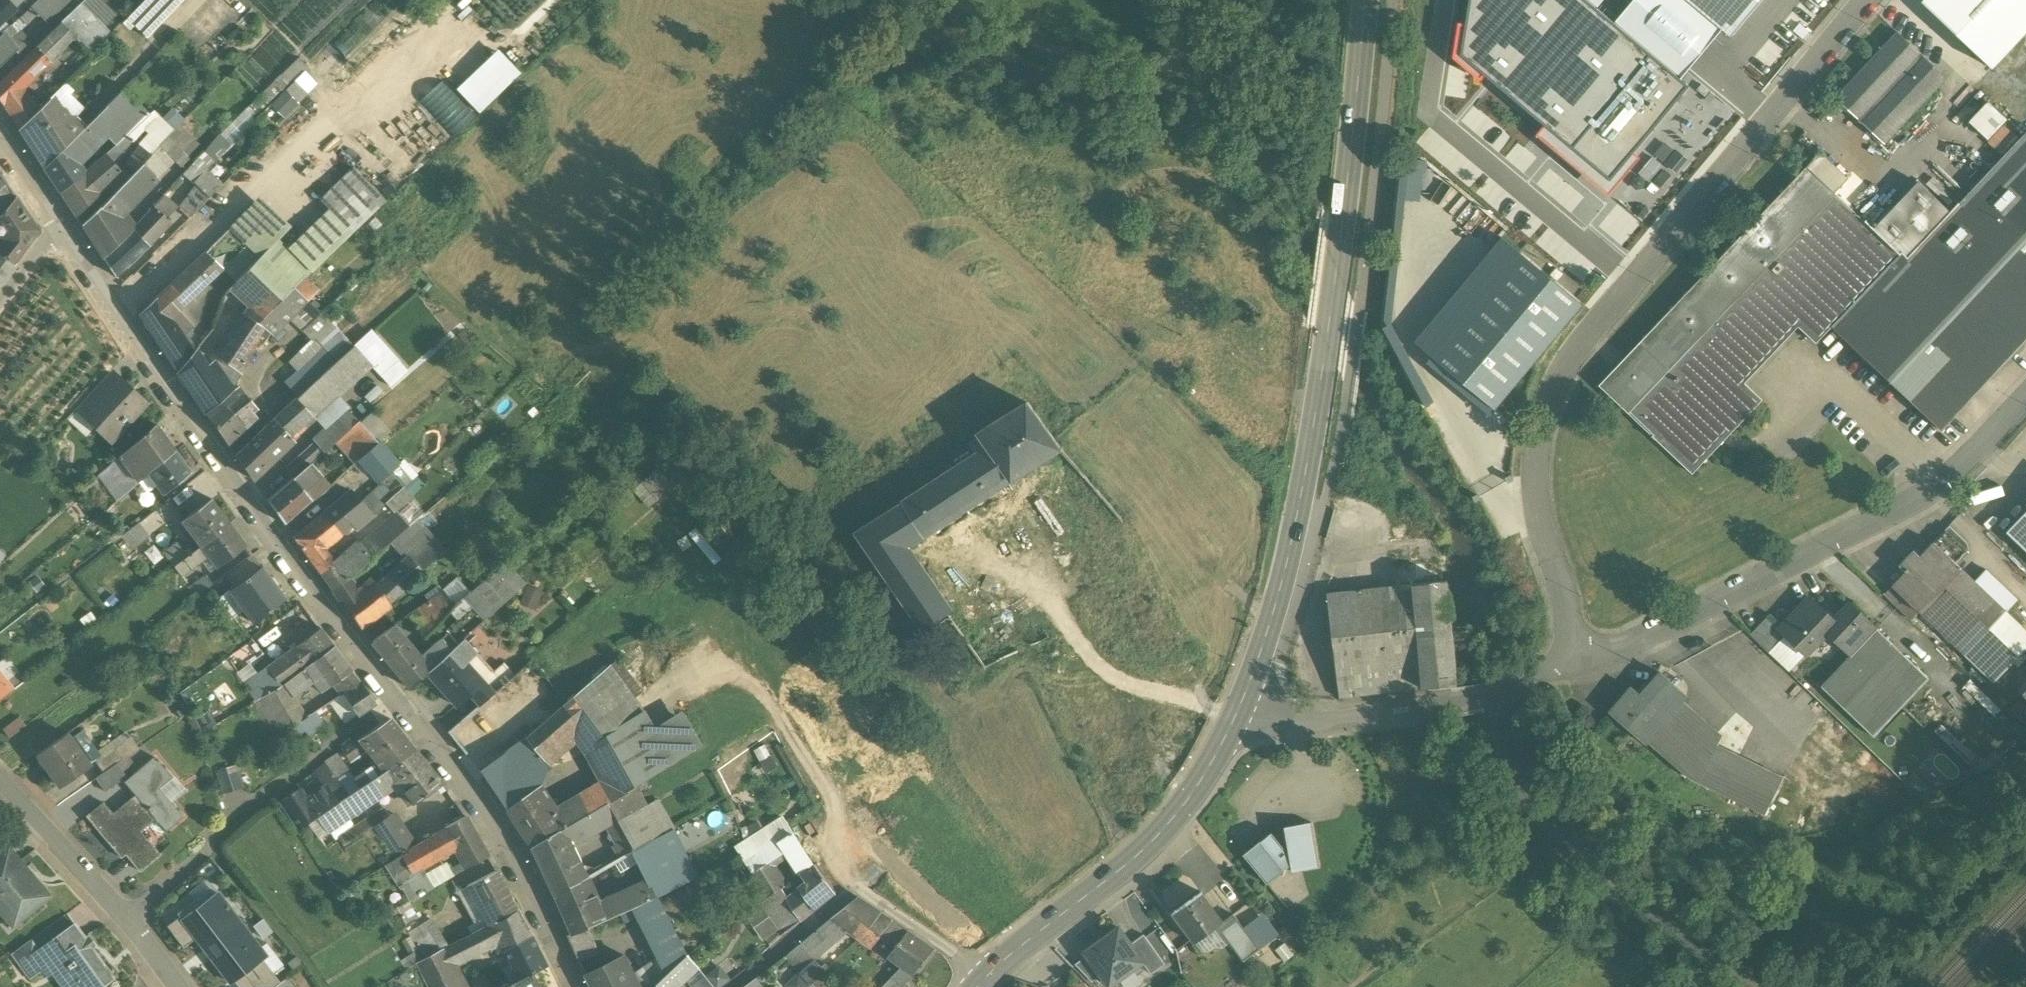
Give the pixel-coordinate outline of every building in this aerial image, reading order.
[(15,9),(7,0),(0,0),(0,23),(15,9)] [(15,9),(24,0),(7,0),(15,9)] [(30,8),(54,29),(82,4),(85,0),(38,0),(30,8)] [(126,20),(131,24),(145,37),(179,2),(176,0),(145,0),(126,20)] [(1681,78),(1586,0),(1470,0),(1466,24),(1460,54),(1545,125),(1538,134),(1609,193),(1640,156),(1634,151),(1688,85),(1681,78)] [(1681,78),(1700,55),(1722,30),(1686,0),(1586,0),(1681,78)] [(1732,35),(1761,0),(1689,0),(1732,35)] [(1993,68),(2025,33),(2025,0),(1923,0),(1993,68)] [(74,37),(92,56),(112,35),(82,4),(62,23),(74,37)] [(131,24),(126,20),(122,24),(127,28),(131,24)] [(62,23),(45,39),(59,52),(74,37),(62,23)] [(1792,32),(1804,42),(1812,33),(1800,23),(1792,32)] [(1946,78),(1897,32),(1835,98),(1885,144),(1946,78)] [(0,84),(0,100),(3,105),(18,92),(59,52),(45,39),(36,48),(37,49),(0,84)] [(10,55),(0,42),(0,65),(10,55)] [(499,52),(457,89),(478,113),(521,73),(499,52)] [(440,85),(421,102),(455,137),(473,120),(440,85)] [(85,113),(61,88),(51,98),(73,121),(78,117),(80,118),(85,113)] [(99,115),(89,124),(99,139),(104,134),(109,138),(139,105),(123,90),(99,115)] [(73,121),(51,98),(39,110),(20,129),(46,168),(63,149),(79,135),(87,126),(80,118),(78,117),(73,121)] [(29,99),(11,116),(20,129),(39,110),(29,99)] [(2006,121),(1987,102),(1970,120),(1989,139),(2006,121)] [(180,129),(188,120),(176,107),(167,116),(180,129)] [(87,126),(79,135),(88,150),(99,139),(89,124),(87,126)] [(1951,213),(1908,259),(1901,253),(1900,255),(1899,255),(1831,327),(1941,430),(2025,340),(2025,133),(1951,213)] [(79,135),(63,149),(46,168),(62,193),(84,174),(74,163),(88,150),(79,135)] [(151,135),(141,146),(152,154),(161,144),(151,135)] [(141,146),(128,163),(136,171),(144,164),(152,154),(141,146)] [(166,179),(181,163),(163,147),(149,163),(166,179)] [(208,151),(183,175),(190,181),(214,156),(208,151)] [(1848,179),(1820,153),(1806,167),(1834,193),(1848,179)] [(94,167),(84,174),(100,193),(121,172),(107,155),(94,167)] [(136,171),(114,194),(129,207),(157,177),(144,164),(136,171)] [(1834,193),(1806,167),(1599,385),(1653,436),(1694,393),(1704,402),(1732,373),(1744,383),(1798,326),(1816,343),(1831,327),(1899,255),(1873,230),(1834,193)] [(330,211),(288,250),(297,259),(311,272),(360,226),(385,202),(352,168),(319,200),(330,211)] [(16,198),(0,174),(0,216),(16,198)] [(84,174),(62,193),(76,215),(100,193),(84,174)] [(1918,182),(1873,230),(1899,255),(1900,255),(1901,253),(1908,259),(1951,213),(1918,182)] [(198,185),(180,209),(190,219),(210,198),(198,185)] [(173,187),(165,196),(175,205),(182,195),(173,187)] [(129,207),(114,194),(83,226),(105,259),(134,230),(124,220),(120,217),(129,207)] [(175,205),(165,196),(156,206),(166,217),(177,207),(175,205)] [(0,216),(0,256),(13,266),(35,236),(35,225),(16,198),(0,216)] [(258,198),(230,228),(261,257),(278,240),(290,228),(258,198)] [(156,206),(134,230),(149,246),(170,223),(166,217),(156,206)] [(134,230),(105,259),(116,276),(149,246),(134,230)] [(1496,408),(1581,304),(1501,239),(1416,343),(1496,408)] [(288,250),(278,240),(261,257),(282,277),(297,259),(288,250)] [(205,252),(167,290),(185,305),(223,270),(205,252)] [(13,266),(0,256),(0,283),(13,266)] [(282,277),(261,257),(236,283),(249,290),(259,301),(270,312),(277,305),(294,288),(282,277)] [(297,259),(282,277),(294,288),(311,272),(297,259)] [(236,283),(226,295),(239,302),(249,290),(236,283)] [(167,290),(141,314),(169,356),(186,340),(177,327),(184,322),(177,313),(185,305),(167,290)] [(1388,326),(1400,326),(1399,300),(1388,300),(1388,326)] [(259,301),(219,358),(240,375),(257,341),(263,329),(258,324),(270,312),(259,301)] [(270,312),(258,324),(263,329),(270,334),(287,315),(277,305),(270,312)] [(1403,323),(1389,330),(1424,410),(1439,403),(1403,323)] [(331,326),(315,341),(329,355),(348,340),(331,326)] [(270,334),(263,329),(257,341),(263,343),(270,334)] [(186,340),(169,356),(179,372),(196,350),(186,340)] [(288,364),(297,372),(285,382),(292,390),(329,355),(315,341),(288,364)] [(179,372),(178,373),(189,388),(214,363),(196,350),(179,372)] [(214,363),(189,388),(206,413),(233,389),(214,363)] [(110,373),(82,403),(91,411),(119,381),(110,373)] [(1694,393),(1653,436),(1692,474),(1761,400),(1744,383),(1732,373),(1704,402),(1694,393)] [(320,377),(296,399),(312,415),(336,393),(320,377)] [(119,381),(91,411),(101,421),(96,425),(110,439),(128,420),(130,422),(145,406),(119,381)] [(257,409),(238,388),(222,402),(241,423),(257,409)] [(296,399),(274,419),(289,436),(312,415),(296,399)] [(241,423),(222,402),(207,415),(229,446),(247,429),(241,423)] [(1029,402),(979,434),(988,447),(902,503),(925,538),(1011,483),(1061,450),(1029,402)] [(346,408),(312,440),(314,442),(324,453),(358,422),(346,408)] [(274,419),(257,435),(277,457),(294,441),(289,436),(274,419)] [(358,422),(324,453),(333,464),(346,452),(356,463),(359,460),(378,443),(358,422)] [(156,425),(121,457),(138,483),(148,475),(175,452),(156,425)] [(277,457),(257,435),(235,456),(253,480),(277,457)] [(314,442),(286,467),(295,478),(310,465),(324,453),(314,442)] [(397,465),(378,443),(359,460),(378,481),(397,465)] [(175,452),(148,475),(163,495),(190,472),(175,452)] [(295,478),(269,502),(284,524),(312,501),(304,491),(320,477),(310,465),(295,478)] [(661,500),(677,484),(660,466),(643,482),(661,500)] [(350,491),(324,513),(340,534),(351,525),(356,530),(371,516),(350,491)] [(212,501),(185,521),(204,546),(231,526),(212,501)] [(925,538),(902,503),(856,533),(922,632),(950,613),(913,557),(908,561),(902,553),(925,538)] [(2006,532),(2025,552),(2025,511),(2006,532)] [(324,513),(295,539),(311,560),(340,534),(324,513)] [(204,546),(202,548),(209,558),(217,568),(246,547),(231,526),(204,546)] [(1966,543),(1948,526),(1932,543),(1956,565),(1968,553),(1966,543)] [(433,537),(411,558),(422,573),(446,551),(433,537)] [(373,538),(362,548),(372,559),(384,548),(373,538)] [(1932,543),(1919,557),(1913,551),(1898,566),(1904,572),(1891,586),(1917,611),(1959,568),(1956,565),(1932,543)] [(202,548),(184,561),(191,571),(209,558),(202,548)] [(362,548),(344,560),(355,574),(372,559),(362,548)] [(411,558),(378,589),(389,603),(422,573),(411,558)] [(344,560),(335,566),(333,564),(320,573),(334,592),(355,574),(344,560)] [(476,587),(454,561),(432,580),(443,593),(456,607),(464,599),(476,587)] [(496,621),(526,578),(502,561),(471,604),(496,621)] [(1456,686),(1446,561),(1392,567),(1394,588),(1327,595),(1339,699),(1456,686)] [(261,568),(220,599),(234,618),(243,611),(253,624),(285,600),(261,568)] [(2005,612),(1959,568),(1917,611),(1918,612),(1964,655),(2005,612)] [(206,576),(190,588),(197,598),(213,586),(206,576)] [(373,583),(344,606),(362,630),(391,607),(389,603),(378,589),(373,583)] [(1917,611),(1891,586),(1883,595),(1910,621),(1918,612),(1917,611)] [(443,593),(408,616),(425,638),(440,623),(456,607),(443,593)] [(1876,628),(1850,603),(1833,621),(1809,597),(1779,628),(1779,629),(1784,635),(1805,654),(1827,631),(1851,654),(1876,628)] [(456,607),(440,623),(446,631),(472,608),(464,599),(456,607)] [(472,608),(446,631),(453,640),(457,644),(463,639),(482,621),(472,608)] [(2005,612),(1964,655),(1993,683),(2025,649),(2025,632),(2005,612)] [(425,638),(408,616),(395,625),(412,646),(425,638)] [(1766,616),(1749,634),(1768,652),(1784,635),(1779,629),(1779,628),(1766,616)] [(412,646),(395,625),(372,643),(410,689),(426,674),(431,669),(412,646)] [(320,628),(278,660),(291,680),(309,666),(335,646),(320,628)] [(1851,654),(1821,686),(1873,736),(1928,678),(1876,628),(1851,654)] [(431,669),(426,674),(457,708),(471,695),(480,706),(487,699),(478,689),(494,674),(494,673),(463,639),(457,644),(454,648),(431,669)] [(253,643),(239,653),(248,665),(262,655),(253,643)] [(335,646),(309,666),(318,677),(326,688),(352,670),(335,646)] [(248,665),(239,653),(228,661),(244,685),(257,676),(248,665)] [(257,676),(244,685),(255,702),(284,686),(284,685),(291,680),(278,660),(257,676)] [(494,674),(478,689),(487,699),(514,676),(504,664),(494,673),(494,674)] [(291,680),(284,685),(284,686),(293,697),(318,677),(309,666),(291,680)] [(1660,673),(1640,695),(1631,688),(1609,713),(1643,743),(1646,740),(1681,700),(1685,695),(1660,673)] [(627,724),(596,679),(566,706),(582,728),(595,747),(627,724)] [(0,686),(0,701),(14,691),(6,680),(4,681),(5,682),(0,686)] [(360,682),(343,694),(359,716),(376,703),(360,682)] [(255,702),(250,705),(270,739),(297,722),(298,723),(306,718),(293,697),(284,686),(255,702)] [(343,694),(316,713),(325,725),(332,735),(359,716),(343,694)] [(1721,736),(1681,700),(1646,740),(1689,778),(1764,814),(1782,777),(1716,745),(1721,736)] [(582,728),(566,706),(528,739),(544,758),(582,728)] [(306,718),(298,723),(308,735),(325,725),(316,713),(306,718)] [(627,724),(595,747),(612,778),(622,797),(638,787),(637,785),(673,764),(644,713),(627,724)] [(18,718),(3,730),(9,738),(25,727),(18,718)] [(391,718),(360,739),(367,748),(373,755),(404,734),(391,718)] [(404,734),(373,755),(379,762),(386,771),(417,750),(404,734)] [(66,735),(36,756),(58,788),(87,766),(66,735)] [(128,737),(93,762),(101,775),(115,766),(137,751),(128,737)] [(360,739),(343,751),(349,761),(367,748),(360,739)] [(544,758),(528,739),(483,775),(509,811),(516,823),(550,801),(541,788),(544,758)] [(386,771),(378,776),(385,786),(393,780),(412,803),(443,784),(417,750),(386,771)] [(349,770),(338,754),(325,763),(327,765),(337,779),(349,770)] [(126,782),(123,785),(134,798),(154,820),(164,832),(181,817),(158,790),(170,779),(153,759),(126,782)] [(356,779),(355,779),(360,788),(378,776),(386,771),(379,762),(356,779)] [(222,794),(248,787),(241,763),(215,770),(222,794)] [(337,779),(327,765),(315,773),(326,788),(331,794),(332,793),(338,803),(349,796),(338,780),(337,779)] [(101,775),(93,781),(102,794),(121,782),(123,785),(126,782),(115,766),(101,775)] [(356,779),(351,772),(338,780),(349,796),(360,788),(355,779),(356,779)] [(338,803),(334,806),(343,820),(388,790),(385,786),(378,776),(360,788),(349,796),(338,803)] [(612,778),(570,805),(560,818),(567,831),(622,797),(612,778)] [(622,797),(567,831),(570,838),(585,840),(618,818),(620,823),(647,805),(638,787),(622,797)] [(326,788),(302,804),(307,811),(327,797),(331,794),(326,788)] [(294,792),(281,801),(299,829),(313,820),(307,811),(302,804),(294,792)] [(338,803),(332,793),(331,794),(327,797),(334,806),(338,803)] [(327,797),(307,811),(313,820),(317,817),(334,806),(327,797)] [(134,798),(112,817),(101,804),(84,819),(120,860),(125,856),(130,862),(150,845),(140,833),(154,820),(134,798)] [(550,801),(516,823),(533,849),(567,831),(560,818),(550,801)] [(647,805),(620,823),(629,838),(637,852),(662,837),(663,836),(647,805)] [(334,806),(317,817),(327,831),(343,820),(334,806)] [(384,811),(339,839),(343,846),(375,825),(388,817),(384,811)] [(388,817),(375,825),(396,859),(409,851),(388,817)] [(466,817),(446,828),(447,829),(457,848),(477,837),(466,817)] [(784,820),(737,847),(754,874),(770,863),(799,844),(784,820)] [(1310,821),(1283,826),(1284,832),(1289,864),(1290,870),(1318,866),(1310,821)] [(447,829),(421,844),(432,863),(457,848),(447,829)] [(567,831),(533,849),(556,897),(589,879),(570,838),(567,831)] [(1274,836),(1271,832),(1261,840),(1260,839),(1242,854),(1266,883),(1289,864),(1284,832),(1274,836)] [(637,852),(633,854),(648,882),(657,897),(685,884),(662,837),(637,852)] [(629,838),(615,847),(622,860),(633,854),(637,852),(629,838)] [(150,845),(130,862),(140,873),(160,856),(150,845)] [(7,849),(0,856),(0,912),(13,928),(49,898),(7,849)] [(770,863),(754,874),(765,893),(769,899),(785,887),(770,863)] [(815,864),(801,875),(807,885),(800,890),(814,910),(836,893),(815,864)] [(497,871),(468,886),(490,926),(491,925),(518,912),(497,871)] [(424,875),(402,889),(410,901),(432,888),(424,875)] [(589,879),(556,897),(573,934),(623,912),(615,897),(600,904),(595,894),(589,879)] [(648,882),(615,897),(623,912),(635,907),(657,898),(657,897),(648,882)] [(800,890),(788,899),(801,920),(814,910),(800,890)] [(1217,926),(1223,921),(1201,892),(1173,913),(1195,944),(1217,927),(1217,926)] [(769,899),(765,893),(759,898),(782,935),(789,930),(769,899)] [(267,957),(219,894),(200,909),(195,901),(177,914),(180,918),(168,927),(184,948),(196,939),(231,984),(234,981),(263,959),(267,957)] [(657,898),(635,907),(651,938),(670,928),(657,898)] [(880,911),(857,898),(819,928),(833,945),(850,929),(855,934),(873,945),(880,937),(883,933),(871,925),(880,911)] [(748,915),(764,938),(776,930),(761,906),(748,915)] [(907,931),(880,911),(871,925),(883,933),(880,937),(895,948),(907,931)] [(518,912),(491,925),(499,941),(504,951),(531,936),(518,912)] [(1243,928),(1232,913),(1223,921),(1217,926),(1217,927),(1244,962),(1259,950),(1243,928)] [(1243,928),(1259,950),(1279,935),(1263,913),(1243,928)] [(68,914),(32,940),(39,951),(75,924),(68,914)] [(23,963),(33,976),(41,970),(59,957),(80,986),(103,986),(115,978),(75,924),(39,951),(23,963)] [(490,926),(444,950),(451,964),(461,962),(499,941),(491,925),(490,926)] [(443,950),(431,928),(417,934),(428,958),(443,950)] [(670,928),(651,938),(668,974),(685,959),(670,928)] [(833,945),(819,928),(807,938),(821,955),(833,945)] [(1130,944),(1118,928),(1084,952),(1087,956),(1102,976),(1109,986),(1142,963),(1143,962),(1130,944)] [(921,939),(907,931),(895,948),(890,955),(903,964),(914,973),(934,949),(921,939)] [(1164,964),(1143,935),(1130,944),(1143,962),(1142,963),(1150,974),(1164,964)] [(807,938),(784,957),(801,973),(814,960),(815,961),(821,955),(807,938)] [(32,940),(15,953),(23,963),(39,951),(32,940)] [(417,963),(429,986),(462,986),(451,964),(444,950),(428,958),(417,963)] [(538,951),(512,964),(519,980),(531,974),(547,967),(538,951)] [(586,977),(591,986),(639,986),(623,956),(586,977)] [(657,985),(658,986),(678,986),(697,967),(688,956),(685,959),(668,974),(657,985)] [(1102,976),(1087,956),(1075,965),(1092,983),(1102,976)] [(41,970),(44,971),(46,974),(49,975),(53,972),(56,972),(66,986),(80,986),(59,957),(41,970)] [(234,981),(239,986),(275,986),(281,982),(263,959),(234,981)] [(814,960),(801,973),(812,984),(830,968),(826,964),(821,968),(815,961),(814,960)] [(903,964),(890,978),(904,986),(914,973),(903,964)] [(720,986),(724,986),(734,980),(725,965),(711,974),(720,986)] [(505,986),(538,986),(531,974),(519,980),(505,986)] [(704,977),(693,986),(694,986),(714,986),(704,977)] [(275,986),(294,986),(287,978),(281,982),(275,986)] [(890,978),(881,986),(907,986),(904,986),(890,978)]
